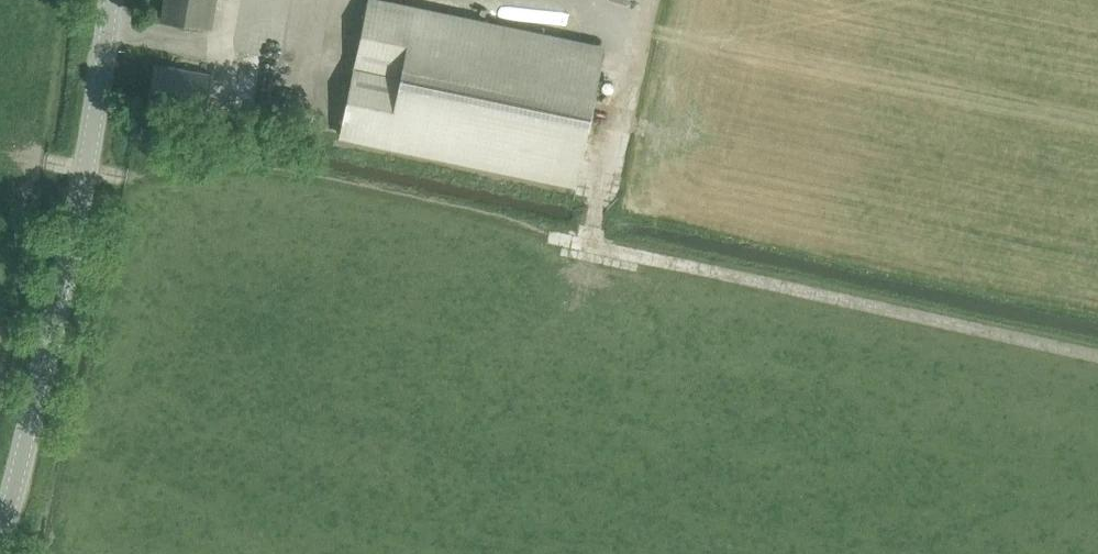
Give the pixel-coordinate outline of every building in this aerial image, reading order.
[(367,1),(339,134),(575,184),(604,50),(367,1)] [(154,64),(147,103),(204,113),(211,75),(154,64)]
